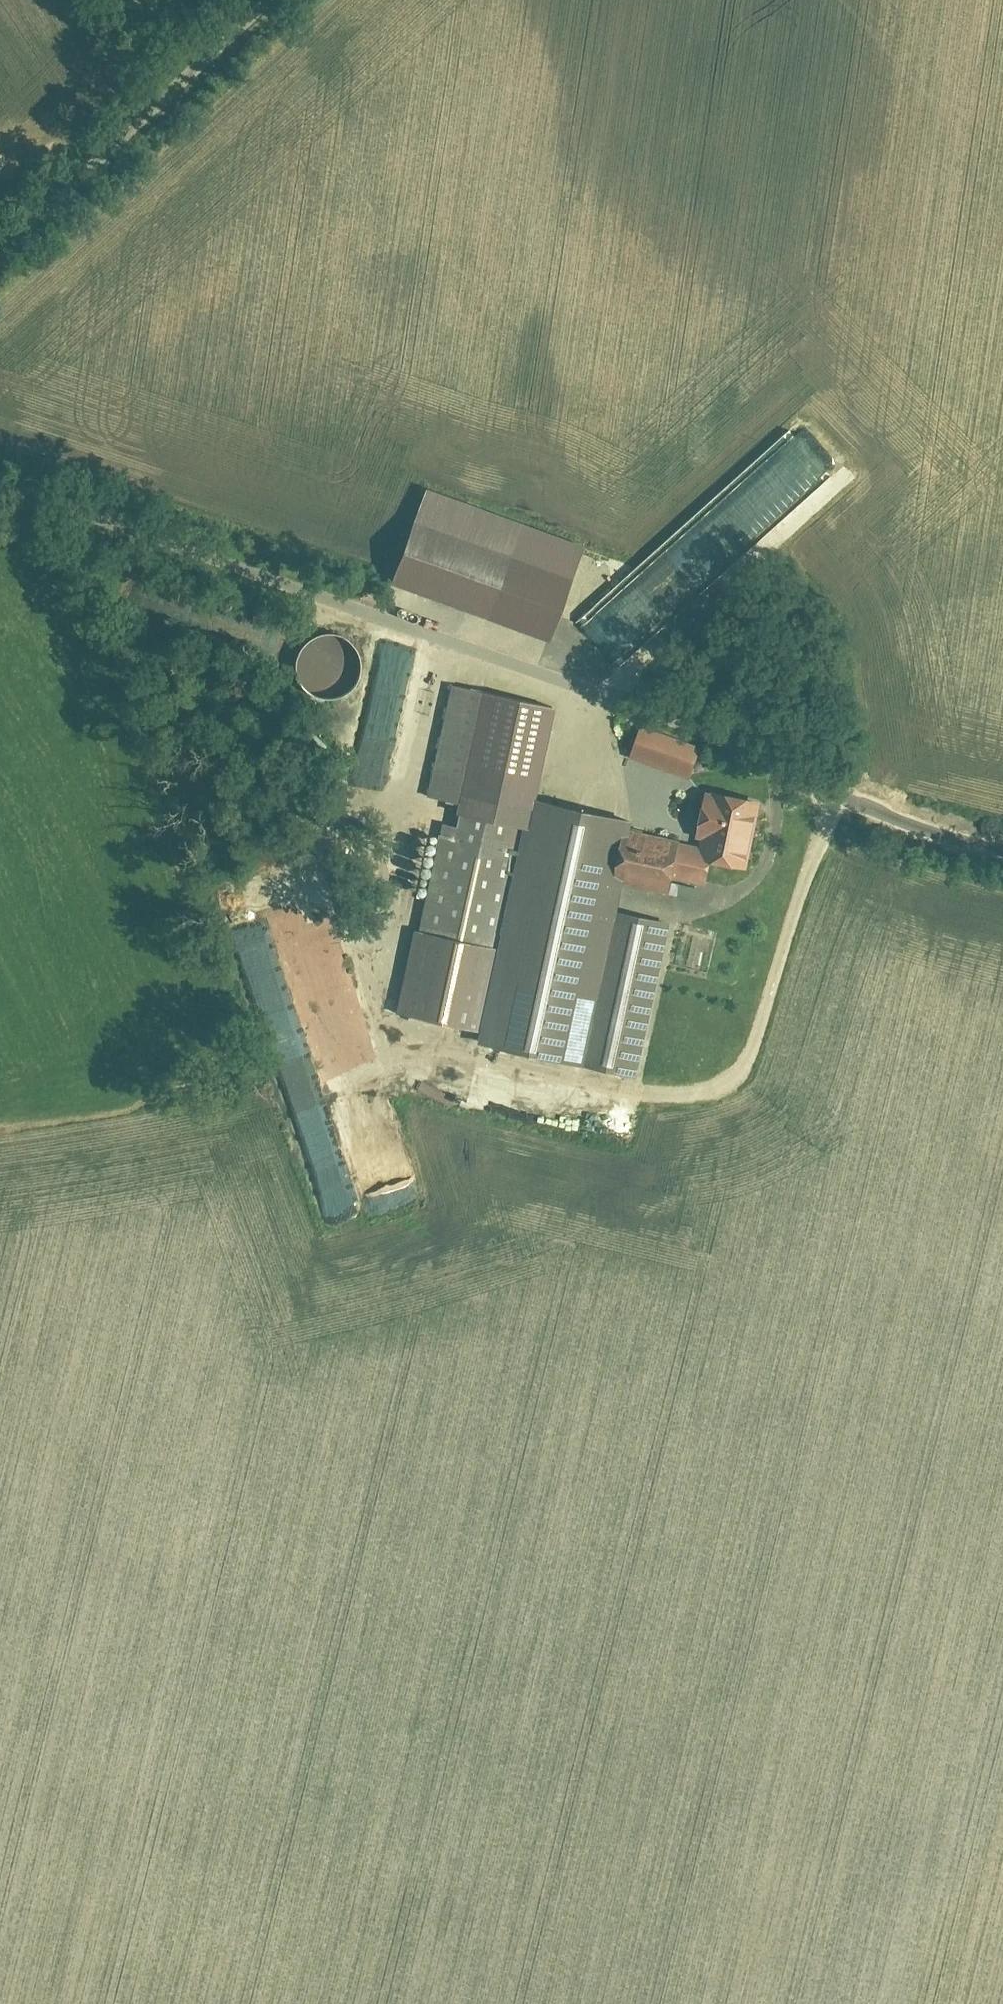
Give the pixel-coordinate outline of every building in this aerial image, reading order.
[(428,488),(416,519),(567,575),(579,544),(428,488)] [(416,519),(392,582),(544,638),(567,575),(416,519)] [(395,781),(421,654),(382,647),(357,773),(395,781)] [(394,1010),(473,1027),(525,798),(546,707),(452,685),(428,794),(458,801),(453,823),(437,820),(394,1010)] [(700,746),(642,727),(632,757),(689,776),(700,746)] [(704,881),(708,860),(742,868),(758,800),(703,787),(693,834),(700,836),(698,845),(678,841),(671,874),(704,881)] [(471,1038),(580,1063),(614,910),(621,881),(666,892),(671,874),(678,841),(625,829),(627,821),(525,798),(473,1027),(471,1038)] [(668,922),(614,910),(580,1063),(634,1075),(668,922)] [(342,931),(285,947),(301,1003),(305,1002),(340,1127),(378,1117),(374,1104),(389,1100),(342,931)] [(405,1058),(399,1087),(498,1109),(504,1081),(405,1058)]
